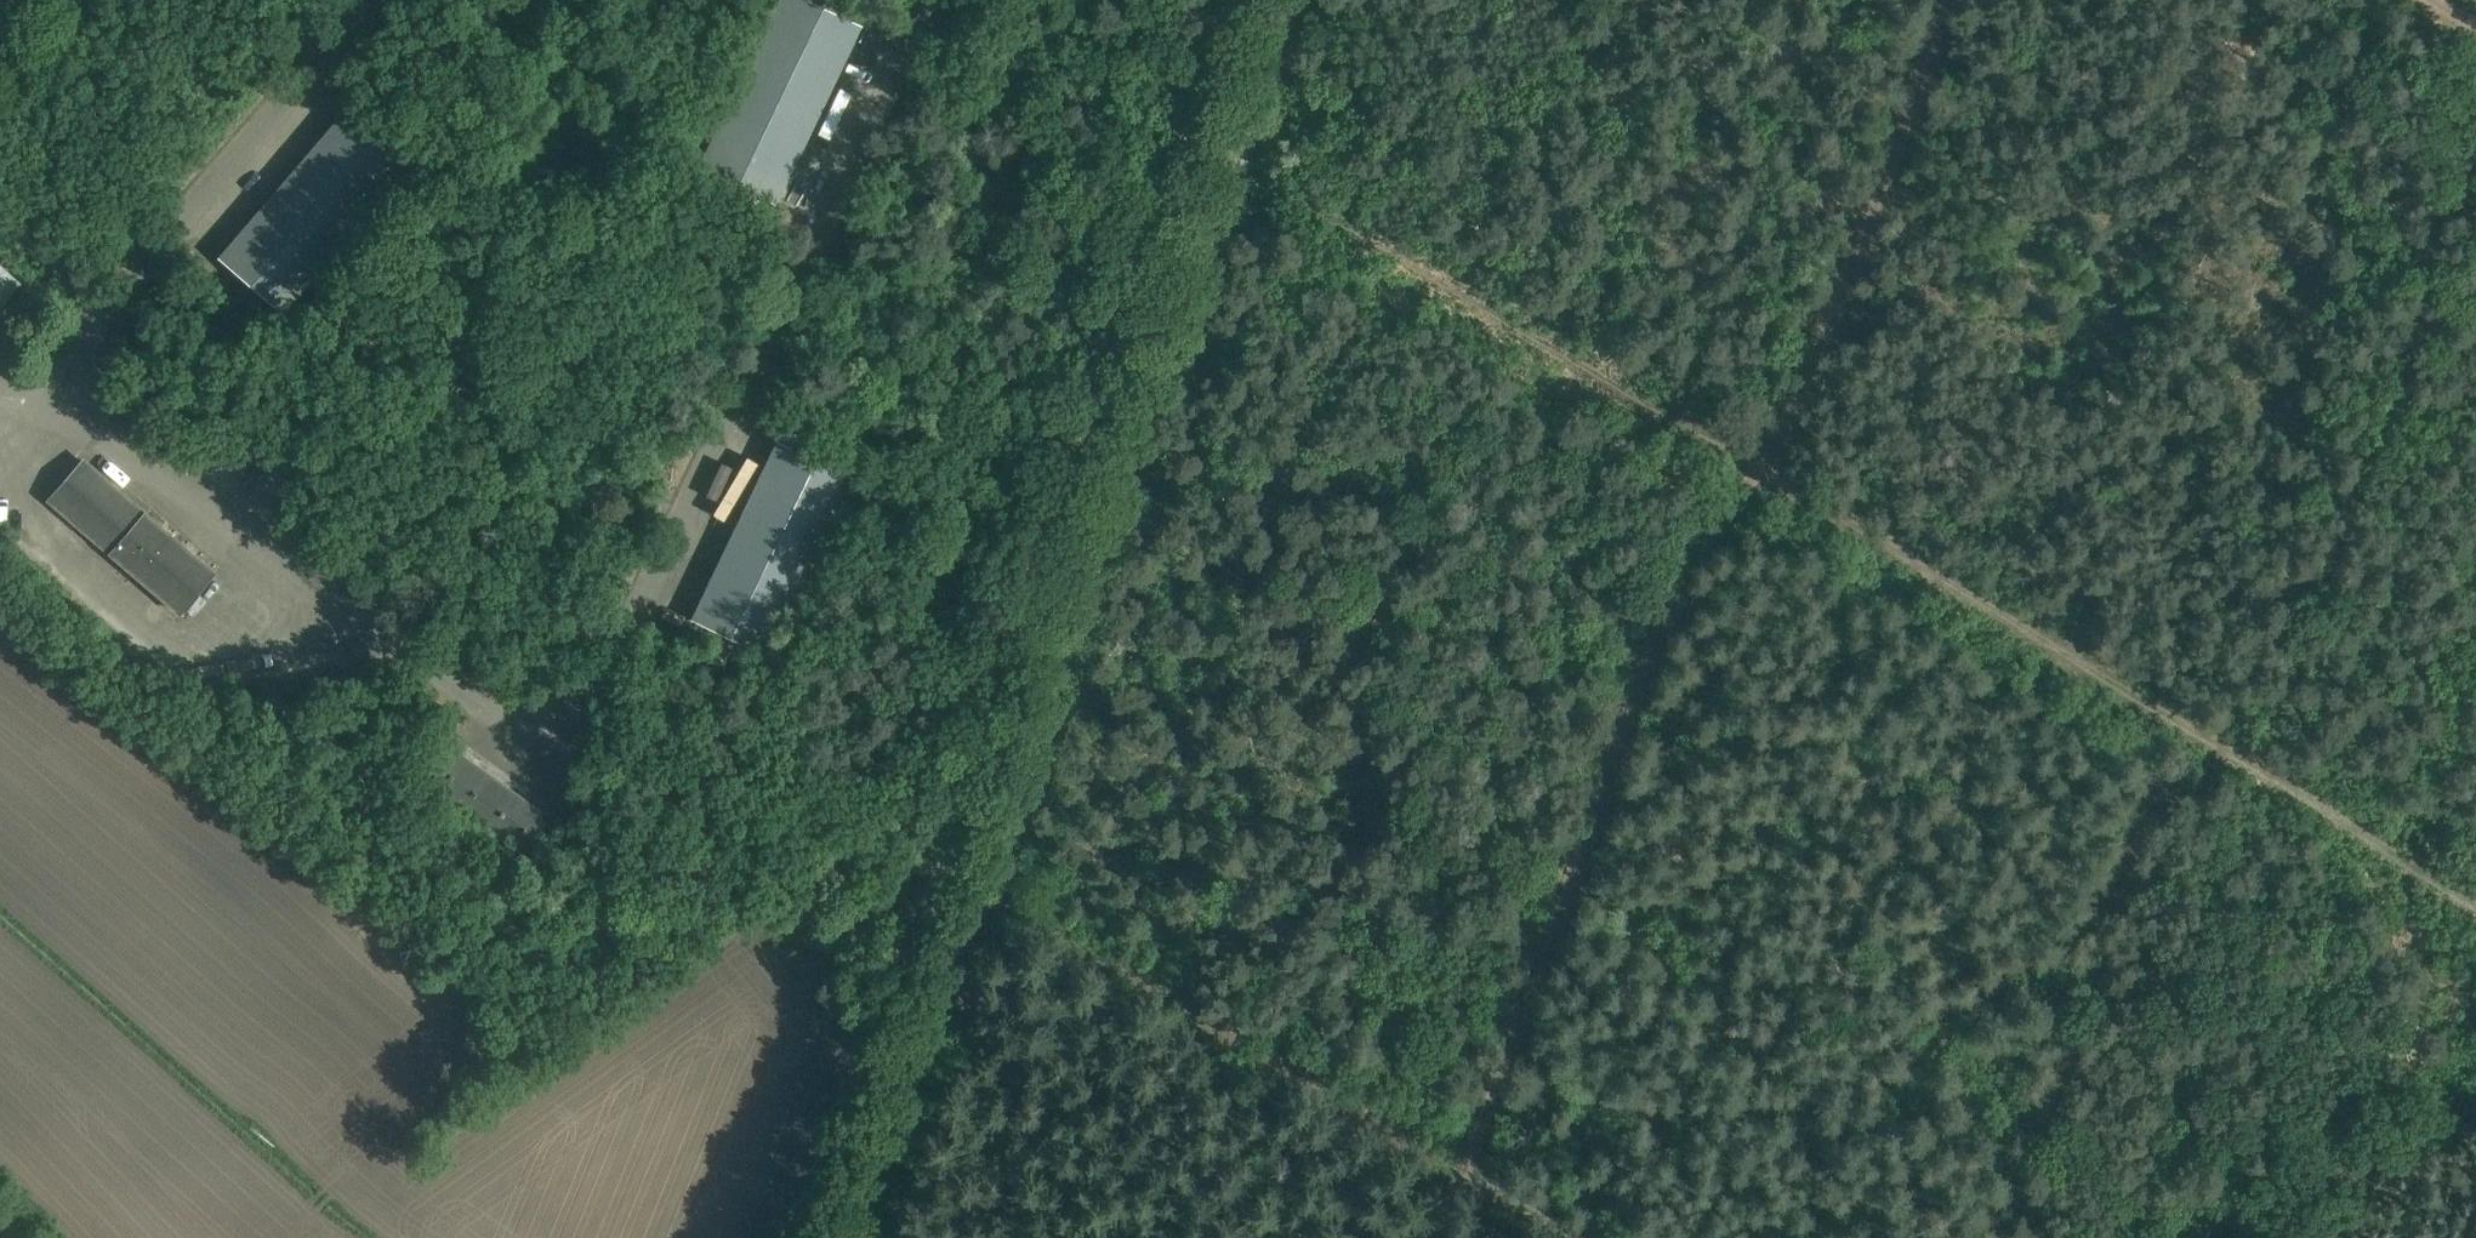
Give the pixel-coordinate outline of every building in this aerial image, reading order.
[(862,24),(812,0),(777,0),(698,166),(775,203),(862,24)] [(411,164),(346,108),(217,256),(283,313),(411,164)] [(0,263),(0,306),(21,282),(0,263)] [(753,433),(723,493),(736,500),(766,439),(753,433)] [(854,475),(776,438),(690,618),(768,655),(854,475)] [(145,509),(84,456),(46,500),(107,553),(108,552),(180,614),(217,571),(145,509)] [(550,815),(455,746),(427,785),(522,854),(550,815)]
